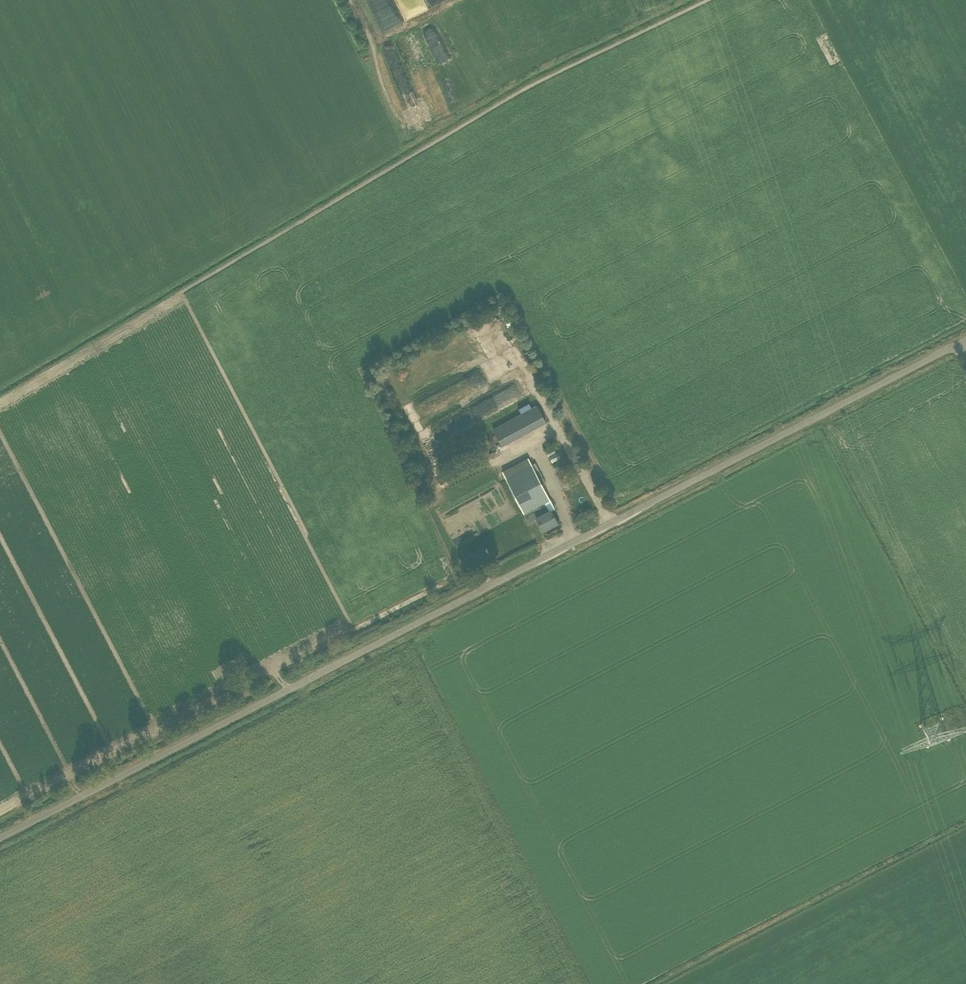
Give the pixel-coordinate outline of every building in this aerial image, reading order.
[(422,26),(432,49),(440,45),(429,23),(422,26)] [(403,77),(395,82),(405,100),(414,96),(403,77)] [(537,405),(522,413),(532,431),(547,423),(537,405)] [(524,513),(545,503),(551,500),(551,499),(550,499),(533,466),(507,479),(505,475),(455,501),(474,539),(524,513)] [(544,531),(558,523),(552,511),(556,509),(550,512),(545,503),(524,513),(529,523),(538,518),(544,531)]
